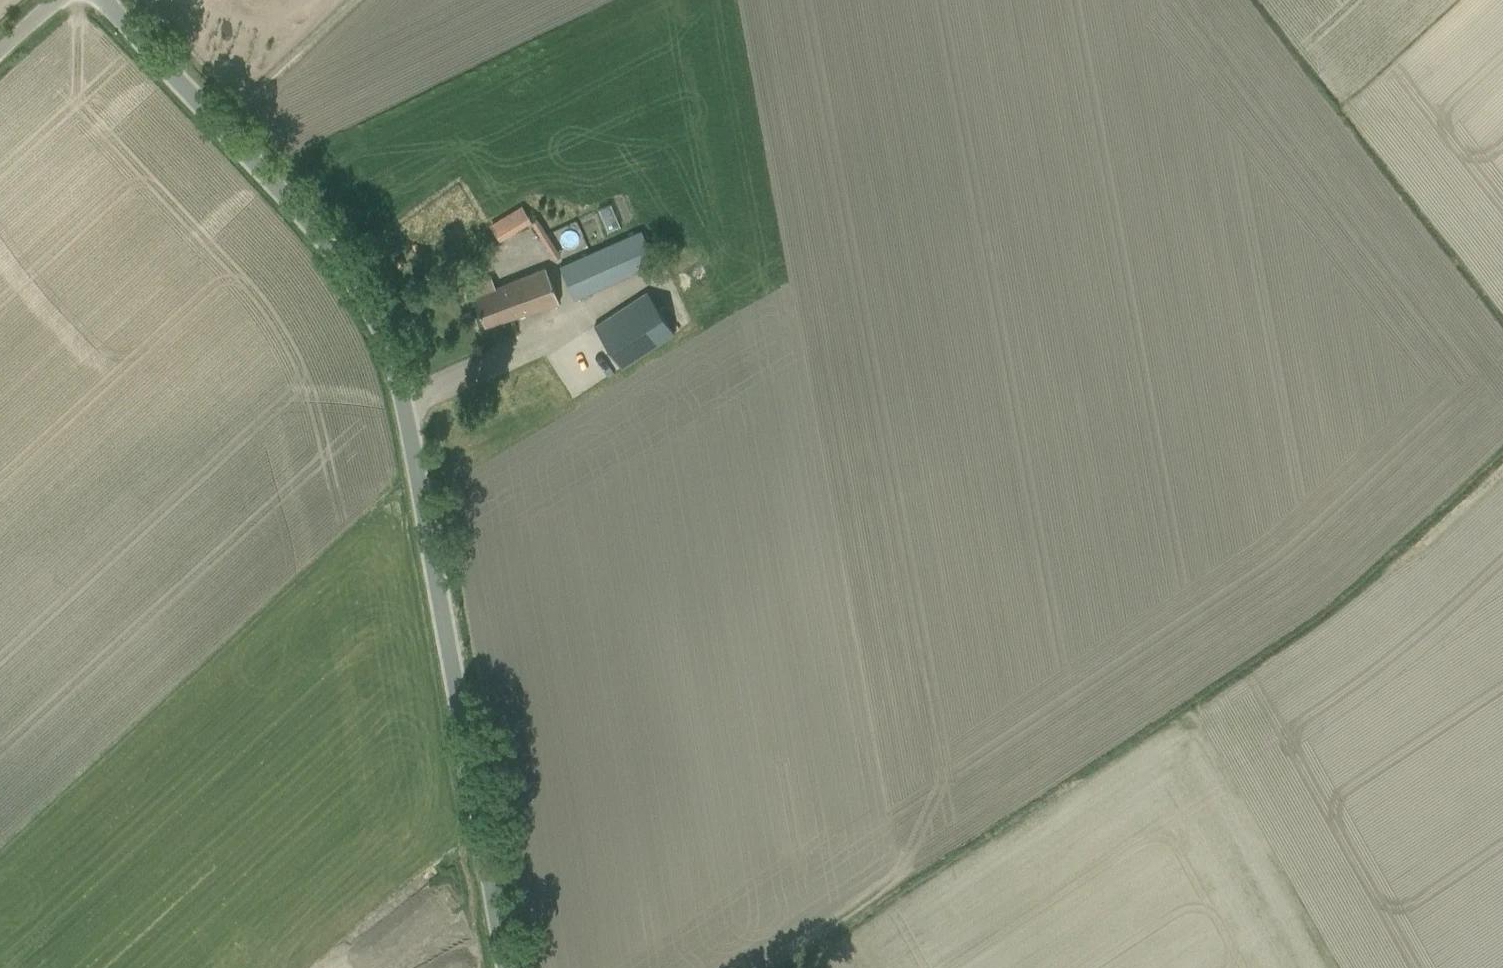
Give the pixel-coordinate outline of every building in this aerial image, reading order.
[(488,221),(497,238),(531,220),(522,202),(488,221)] [(641,232),(561,268),(574,299),(655,263),(641,232)] [(401,258),(394,262),(399,270),(405,266),(401,258)] [(468,286),(484,326),(559,303),(544,267),(494,287),(491,277),(468,286)] [(648,291),(594,326),(621,367),(674,333),(648,291)]
